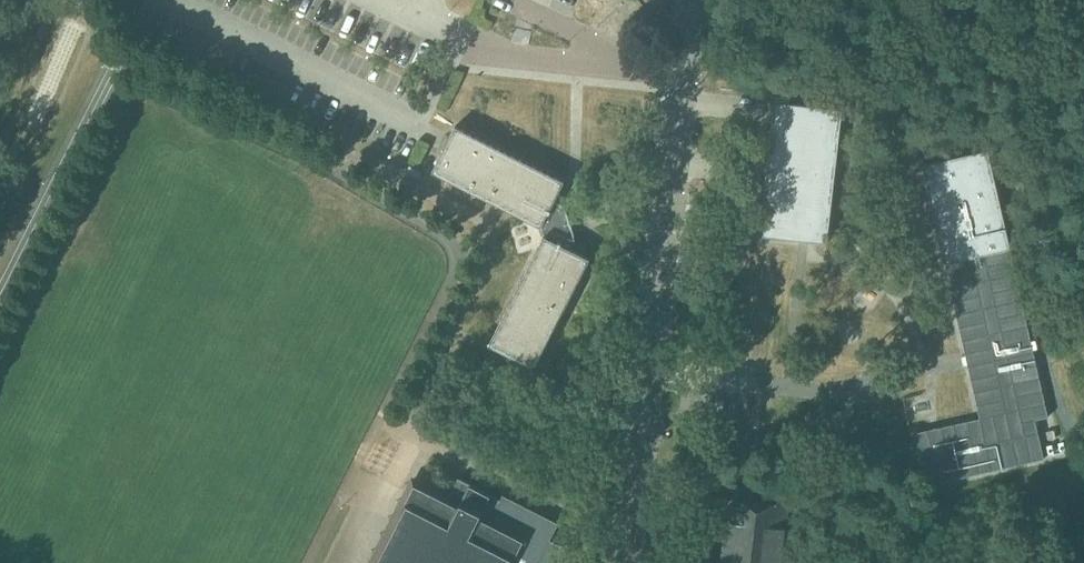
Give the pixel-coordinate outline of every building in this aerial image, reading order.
[(808,239),(826,242),(837,156),(838,143),(842,108),(789,102),(790,95),(776,94),(775,100),(776,100),(773,122),(768,163),(766,185),(759,234),(798,238),(808,239)] [(432,171),(541,226),(544,235),(489,344),(534,367),(590,258),(571,249),(575,240),(571,238),(561,208),(563,204),(555,200),(564,181),(455,125),(432,171)] [(1049,417),(990,156),(924,170),(965,352),(968,367),(980,417),(914,432),(926,485),(1044,459),(1035,420),(1049,417)] [(461,483),(449,504),(417,491),(381,562),(553,562),(560,552),(545,541),(551,525),(466,489),(461,483)] [(722,562),(780,562),(787,506),(729,499),(722,562)]
